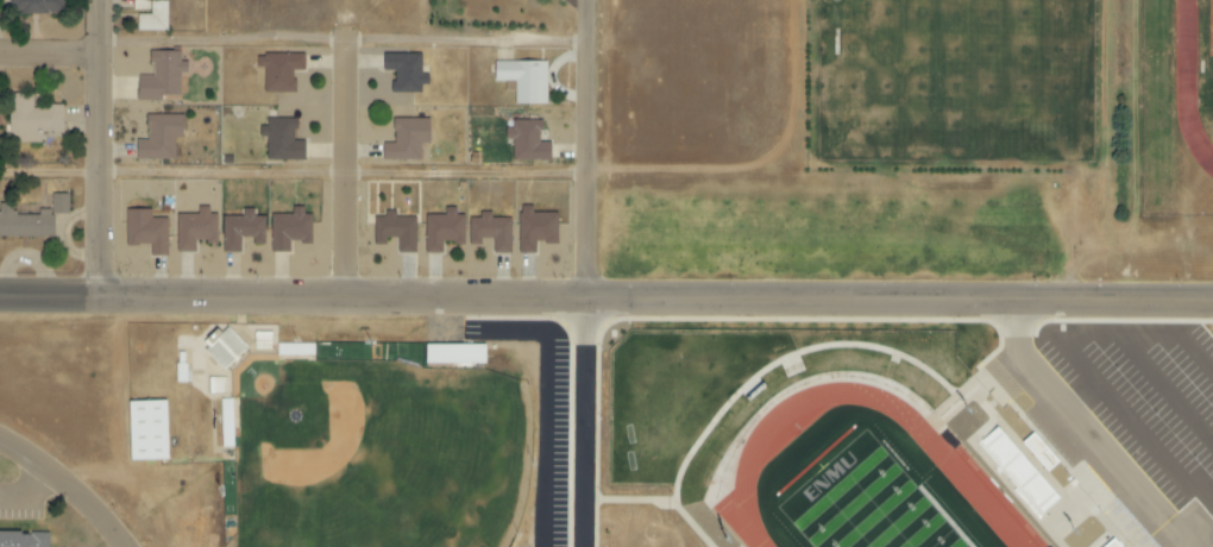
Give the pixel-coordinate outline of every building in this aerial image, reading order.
[(137,31),(166,32),(167,1),(150,1),(149,15),(137,15),(137,31)] [(180,52),(150,51),(149,76),(136,76),(136,101),(161,101),(161,96),(180,96),(180,74),(186,74),(187,62),(179,62),(180,52)] [(422,54),(382,55),(382,71),(394,71),(394,83),(389,83),(390,93),(426,93),(426,66),(422,66),(422,54)] [(304,55),(256,55),(256,71),(263,71),(263,93),(294,94),(295,71),(304,71),(304,55)] [(515,106),(547,105),(546,62),(493,63),(493,82),(514,82),(515,106)] [(62,133),(62,106),(32,107),(32,95),(8,95),(9,143),(39,143),(39,133),(62,133)] [(174,160),(174,137),(183,137),(183,116),(146,115),(146,141),(135,141),(135,160),(174,160)] [(295,119),(262,119),(262,138),(266,138),(265,161),(304,162),(304,142),(295,141),(295,119)] [(382,160),(421,161),(421,145),(429,145),(429,120),(393,119),(392,144),(382,144),(382,160)] [(541,121),(511,120),(511,130),(505,130),(504,141),(512,141),(511,161),(550,161),(550,143),(540,142),(541,121)] [(68,194),(51,194),(50,214),(67,215),(68,194)] [(53,210),(38,210),(37,217),(12,216),(12,205),(0,204),(0,237),(52,237),(53,210)] [(217,215),(209,215),(209,207),(196,207),(196,214),(176,215),(176,253),(195,253),(195,244),(217,243),(217,215)] [(533,213),(533,207),(519,207),(518,254),(536,254),(536,244),(557,244),(558,214),(533,213)] [(312,215),(303,215),(303,208),(291,208),(291,215),(271,214),(270,253),(290,253),(290,243),(311,244),(312,215)] [(465,216),(456,216),(456,208),(444,208),(444,216),(425,216),(424,254),(442,254),(442,244),(464,245),(465,216)] [(266,217),(254,217),(254,209),(242,209),(242,217),(222,217),(222,253),(241,253),(241,238),(252,238),(252,245),(265,245),(266,217)] [(374,218),(373,245),(385,246),(386,238),(397,239),(397,253),(415,254),(416,218),(399,218),(399,209),(383,209),(383,218),(374,218)] [(151,210),(125,210),(125,246),(149,246),(149,257),(167,257),(168,219),(151,219),(151,210)] [(511,219),(491,219),(491,213),(479,213),(479,219),(469,219),(469,246),(481,246),(481,240),(492,240),(492,254),(511,254),(511,219)] [(226,370),(232,364),(228,360),(236,352),(242,357),(249,349),(227,328),(206,351),(226,370)] [(313,356),(314,345),(277,343),(277,355),(313,356)] [(484,345),(423,344),(423,363),(484,364),(484,345)] [(126,401),(128,461),(166,460),(164,400),(126,401)] [(975,445),(995,427),(1060,497),(1039,515),(975,445)] [(1032,433),(1057,461),(1047,471),(1022,444),(1032,433)] [(48,533),(0,532),(0,546),(48,546),(48,533)] [(1112,539),(1119,546),(1103,546),(1112,539)]
